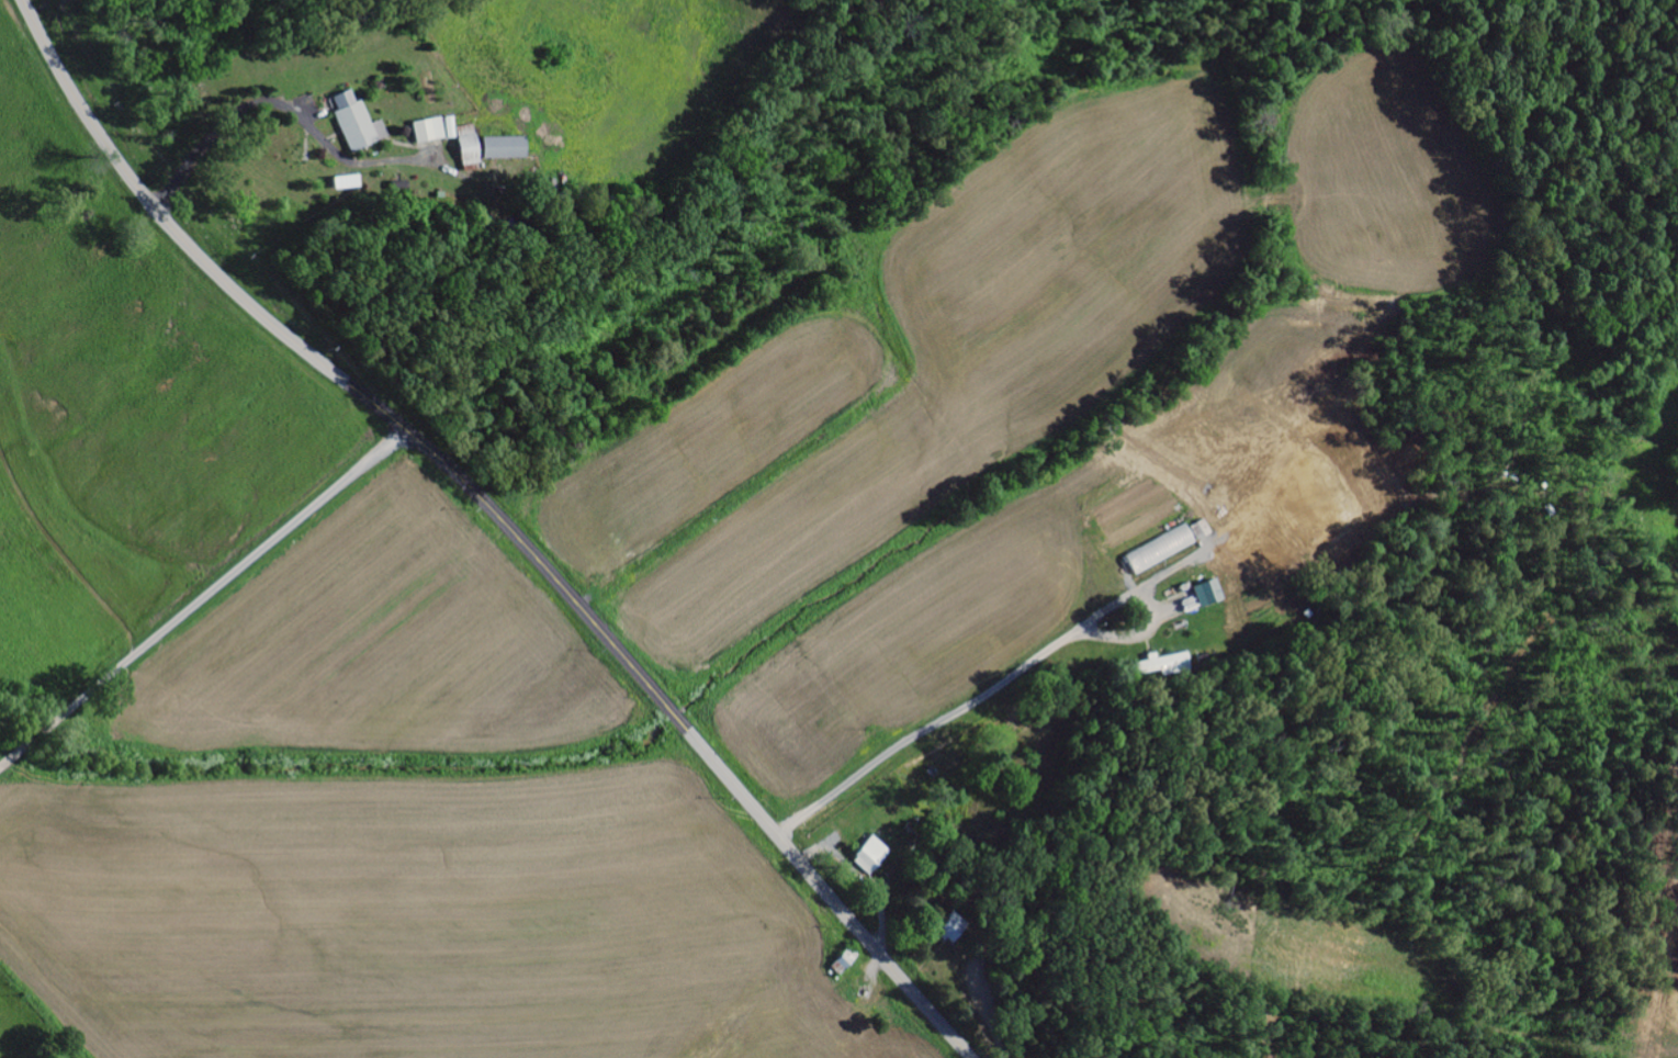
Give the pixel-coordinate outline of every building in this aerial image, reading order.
[(352,153),(390,138),(383,120),(373,125),(363,100),(357,103),(352,90),(334,98),(340,111),(335,113),(352,153)] [(418,145),(458,137),(454,116),(414,124),(418,145)] [(526,137),(484,138),(484,160),(527,159),(526,137)] [(361,187),(359,175),(334,178),(336,191),(361,187)] [(1198,544),(1188,525),(1127,556),(1137,575),(1198,544)] [(1202,609),(1226,602),(1219,580),(1195,588),(1202,609)] [(1192,672),(1189,652),(1149,659),(1149,662),(1134,664),(1136,675),(1163,671),(1163,676),(1192,672)] [(873,877),(893,852),(874,837),(855,862),(873,877)]
